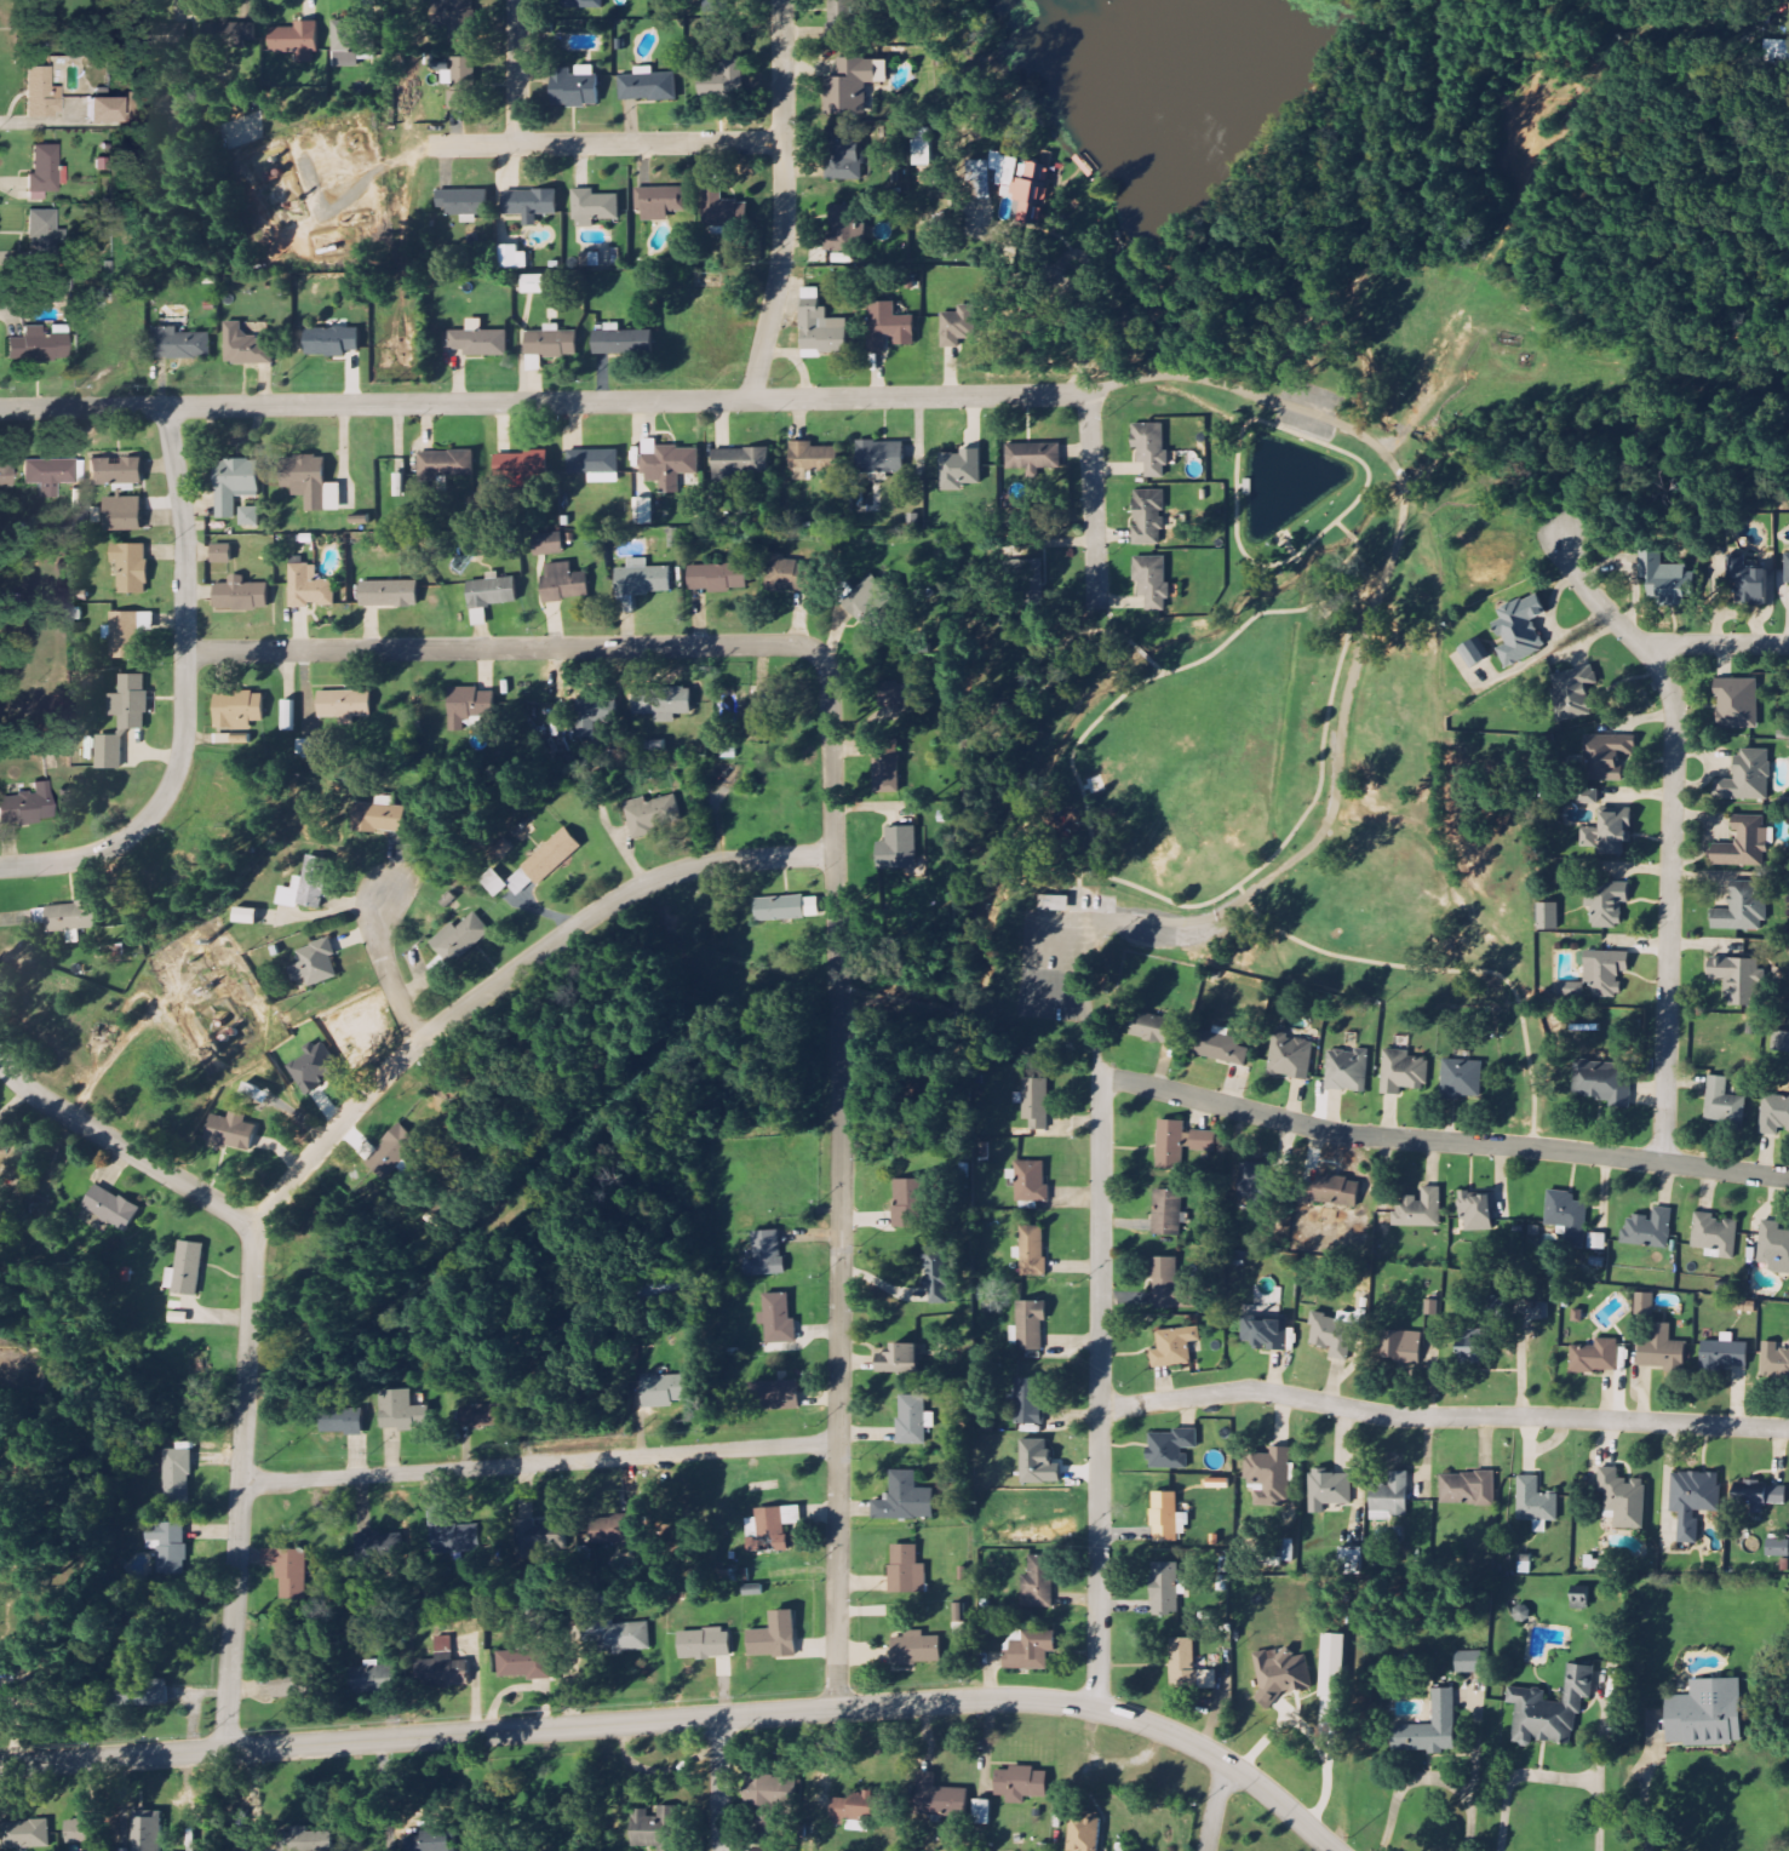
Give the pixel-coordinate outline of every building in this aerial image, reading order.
[(451,26),(451,43),(468,43),(468,1),(433,0),(433,26),(451,26)] [(580,0),(563,0),(563,9),(604,10),(604,0),(580,0)] [(705,1),(706,20),(736,19),(736,0),(727,0),(705,1)] [(852,0),(828,1),(828,42),(853,42),(852,0)] [(256,43),(255,21),(203,23),(204,45),(256,43)] [(317,21),(297,22),(297,28),(271,28),(272,53),(298,53),(298,63),(318,63),(317,21)] [(359,67),(359,51),(366,51),(365,22),(333,23),(334,68),(359,67)] [(145,27),(146,47),(161,47),(161,59),(177,58),(177,48),(191,47),(190,25),(145,27)] [(1788,60),(1788,42),(1762,41),(1761,59),(1788,60)] [(449,91),(448,109),(467,110),(467,89),(474,90),(475,58),(454,58),(453,91),(449,91)] [(701,72),(700,95),(745,96),(746,60),(725,59),(724,73),(701,72)] [(825,79),(826,117),(860,116),(859,103),(867,103),(867,84),(889,84),(888,60),(837,61),(838,78),(825,79)] [(621,102),(679,101),(678,74),(654,74),(654,67),(636,68),(637,76),(620,77),(621,102)] [(49,68),(25,68),(26,118),(61,117),(60,87),(50,88),(49,68)] [(115,124),(115,100),(86,100),(86,124),(115,124)] [(827,181),(861,181),(861,139),(851,139),(851,128),(826,128),(827,181)] [(913,166),(933,167),(933,130),(913,129),(913,166)] [(28,201),(44,201),(44,193),(58,193),(56,146),(31,146),(32,174),(28,175),(28,201)] [(972,161),(967,198),(989,200),(993,171),(998,172),(997,185),(1017,187),(1012,223),(1042,227),(1047,189),(1046,189),(1049,166),(1029,163),(1027,182),(1016,181),(1019,158),(992,154),(991,163),(972,161)] [(686,188),(637,188),(637,210),(643,210),(643,222),(669,222),(669,211),(686,211),(686,188)] [(705,228),(750,227),(749,201),(723,202),(723,188),(704,189),(705,228)] [(538,215),(558,216),(558,192),(504,190),(503,216),(525,217),(525,227),(538,227),(538,215)] [(595,196),(595,190),(574,190),(575,228),(595,227),(595,221),(621,220),(620,195),(595,196)] [(438,192),(438,213),(462,213),(462,224),(477,224),(477,216),(488,216),(488,191),(438,192)] [(830,251),(853,252),(855,207),(832,206),(830,251)] [(55,210),(28,211),(30,268),(57,268),(55,210)] [(529,269),(529,253),(520,253),(519,246),(501,247),(501,270),(529,269)] [(546,276),(523,276),(523,295),(546,294),(546,276)] [(848,320),(828,320),(828,308),(820,308),(820,301),(803,301),(803,359),(823,359),(823,354),(848,354),(848,320)] [(916,345),(915,316),(896,317),(896,303),(869,304),(870,354),(887,354),(886,338),(895,338),(895,346),(916,345)] [(960,349),(960,338),(976,339),(976,307),(959,306),(959,313),(941,313),(941,349),(960,349)] [(509,332),(483,332),(483,320),(468,320),(468,332),(450,332),(450,351),(466,350),(467,357),(509,357),(509,332)] [(273,364),(273,338),(244,339),(243,323),(226,323),(227,365),(273,364)] [(578,332),(560,332),(560,324),(545,324),(545,332),(526,332),(526,358),(578,357),(578,332)] [(620,332),(620,324),(605,324),(605,332),(593,332),(594,355),(653,354),(653,331),(620,332)] [(66,327),(44,327),(21,327),(22,339),(4,339),(5,361),(66,360),(66,327)] [(211,334),(179,335),(179,328),(154,328),(154,360),(212,360),(211,334)] [(360,352),(360,330),(306,329),(306,357),(347,357),(347,352),(360,352)] [(1166,478),(1165,423),(1133,424),(1133,448),(1139,448),(1139,464),(1146,464),(1146,478),(1166,478)] [(681,493),(680,475),(698,474),(698,447),(658,448),(658,439),(643,439),(643,482),(661,482),(661,494),(681,493)] [(814,441),(791,442),(792,480),(807,480),(807,472),(839,471),(838,447),(814,447),(814,441)] [(904,472),(904,441),(858,441),(858,472),(904,472)] [(1007,470),(1028,469),(1028,478),(1047,478),(1047,469),(1062,469),(1061,442),(1007,443),(1007,470)] [(770,448),(715,447),(715,472),(770,474),(770,448)] [(940,491),(962,491),(962,483),(981,483),(981,448),(962,449),(962,453),(940,453),(940,491)] [(620,472),(619,449),(568,451),(568,474),(620,472)] [(475,451),(419,452),(419,466),(426,466),(426,477),(475,476),(475,451)] [(549,452),(494,453),(494,478),(549,477),(549,452)] [(142,457),(122,458),(122,459),(87,460),(88,485),(143,483),(142,457)] [(343,511),(343,483),(326,483),(326,457),(281,457),(281,487),(292,487),(292,495),(306,495),(306,511),(343,511)] [(23,483),(39,483),(39,499),(57,498),(57,483),(75,482),(74,459),(23,460),(23,483)] [(216,518),(236,518),(235,497),(259,497),(258,459),(214,459),(216,518)] [(10,464),(0,464),(0,488),(11,488),(10,464)] [(1164,489),(1135,489),(1134,527),(1133,544),(1163,544),(1164,489)] [(142,498),(142,529),(105,529),(104,498),(142,498)] [(635,498),(635,525),(653,525),(653,498),(635,498)] [(259,506),(240,508),(240,526),(259,525),(259,506)] [(533,535),(535,557),(566,552),(562,532),(533,535)] [(375,552),(391,551),(391,539),(374,539),(375,552)] [(147,544),(110,544),(111,563),(119,563),(120,594),(148,594),(147,544)] [(231,544),(211,544),(212,563),(231,562),(231,544)] [(1641,578),(1648,578),(1650,594),(1658,594),(1658,606),(1687,606),(1687,598),(1696,598),(1696,573),(1686,573),(1686,565),(1659,566),(1659,550),(1640,551),(1641,578)] [(1766,606),(1766,561),(1744,561),(1744,552),(1727,552),(1727,580),(1736,580),(1736,606),(1766,606)] [(804,591),(804,561),(786,560),(786,554),(769,554),(768,591),(804,591)] [(1148,611),(1169,611),(1168,556),(1134,556),(1134,580),(1140,580),(1140,597),(1148,596),(1148,611)] [(648,567),(648,558),(629,558),(629,568),(618,568),(619,613),(635,613),(635,594),(672,592),(671,566),(648,567)] [(1043,560),(1013,560),(1014,596),(1044,595),(1043,560)] [(539,578),(543,603),(591,596),(587,572),(572,574),(570,561),(546,565),(547,577),(539,578)] [(337,606),(336,579),(317,579),(317,563),(289,565),(291,607),(337,606)] [(689,591),(747,590),(747,563),(689,566),(689,591)] [(268,608),(269,584),(245,583),(245,575),(229,575),(229,584),(213,583),(213,607),(268,608)] [(516,575),(487,577),(487,580),(468,581),(469,607),(517,604),(516,575)] [(855,594),(843,603),(862,626),(898,596),(881,578),(858,597),(855,594)] [(418,580),(360,581),(361,607),(418,606),(418,580)] [(1546,649),(1532,619),(1547,613),(1538,592),(1498,609),(1502,618),(1493,621),(1503,644),(1496,647),(1506,667),(1546,649)] [(139,612),(110,612),(111,659),(141,658),(139,612)] [(1491,658),(1480,637),(1460,648),(1470,669),(1491,658)] [(1560,723),(1595,714),(1588,686),(1599,683),(1594,665),(1553,676),(1556,693),(1553,694),(1560,723)] [(120,694),(109,694),(109,716),(120,716),(120,728),(147,729),(147,675),(120,675),(120,694)] [(1759,680),(1718,680),(1718,728),(1759,728),(1759,680)] [(916,682),(882,683),(883,723),(917,722),(916,682)] [(449,717),(495,716),(494,692),(480,692),(478,687),(448,687),(449,717)] [(633,715),(655,714),(655,723),(676,722),(675,714),(692,714),(692,687),(632,689),(633,715)] [(371,690),(317,692),(319,717),(339,717),(339,724),(355,724),(355,717),(372,717),(371,690)] [(214,728),(235,728),(235,721),(264,721),(264,693),(241,693),(241,695),(214,695),(214,728)] [(282,730),(294,730),(296,700),(283,700),(282,730)] [(608,700),(578,700),(577,739),(595,740),(596,722),(615,722),(615,711),(608,711),(608,700)] [(97,768),(122,768),(122,735),(97,735),(97,768)] [(1636,756),(1636,737),(1587,735),(1586,780),(1622,781),(1622,756),(1636,756)] [(322,739),(297,739),(297,756),(322,756),(322,739)] [(900,792),(899,747),(873,749),(875,793),(900,792)] [(1715,798),(1770,801),(1772,750),(1738,749),(1737,780),(1715,780),(1715,798)] [(50,820),(46,781),(31,783),(33,793),(0,796),(0,825),(50,820)] [(1599,791),(1578,790),(1577,804),(1599,804),(1599,791)] [(356,801),(352,829),(403,835),(407,807),(392,806),(392,797),(377,795),(375,804),(356,801)] [(624,803),(633,839),(655,835),(653,827),(682,819),(676,795),(647,803),(646,797),(624,803)] [(1632,842),(1632,809),(1601,808),(1600,854),(1625,855),(1625,842),(1632,842)] [(1768,815),(1734,815),(1734,844),(1713,844),(1713,866),(1765,866),(1765,852),(1768,852),(1768,815)] [(1596,850),(1598,825),(1582,825),(1581,850),(1596,850)] [(539,886),(583,847),(566,827),(522,867),(539,886)] [(916,827),(883,827),(883,867),(917,867),(916,827)] [(329,858),(308,854),(304,877),(294,875),(292,888),(279,886),(277,902),(322,909),(329,858)] [(495,866),(480,881),(495,898),(509,886),(518,895),(521,894),(495,866)] [(1711,929),(1766,932),(1767,883),(1731,882),(1730,911),(1713,910),(1711,929)] [(1630,883),(1602,883),(1602,895),(1587,895),(1586,905),(1593,905),(1592,927),(1622,928),(1622,902),(1630,902),(1630,883)] [(1071,911),(1071,896),(1040,895),(1040,910),(1071,911)] [(804,896),(755,898),(755,921),(804,921),(804,896)] [(47,905),(50,932),(68,930),(69,942),(81,942),(80,928),(97,927),(94,900),(47,905)] [(1538,930),(1559,929),(1559,904),(1538,904),(1538,930)] [(257,926),(259,910),(237,906),(234,921),(257,926)] [(453,922),(434,940),(455,963),(491,929),(474,911),(458,927),(453,922)] [(293,981),(305,978),(309,986),(339,976),(332,956),(337,953),(331,936),(296,949),(300,962),(288,965),(293,981)] [(1629,974),(1630,952),(1586,951),(1586,984),(1592,984),(1590,997),(1619,998),(1621,974),(1629,974)] [(1709,959),(1709,981),(1726,981),(1727,1007),(1761,1005),(1761,959),(1709,959)] [(1583,998),(1584,982),(1558,982),(1558,998),(1583,998)] [(1176,1044),(1179,1019),(1134,1014),(1131,1038),(1176,1044)] [(1194,1055),(1246,1065),(1250,1049),(1240,1047),(1242,1039),(1229,1037),(1231,1028),(1215,1026),(1214,1033),(1199,1031),(1194,1055)] [(1309,1081),(1315,1035),(1274,1028),(1268,1075),(1309,1081)] [(1788,1052),(1788,1032),(1774,1031),(1773,1051),(1788,1052)] [(323,1044),(291,1067),(309,1094),(329,1079),(333,1081),(344,1073),(323,1044)] [(1366,1091),(1369,1051),(1329,1049),(1328,1090),(1366,1091)] [(1410,1050),(1383,1049),(1382,1095),(1403,1095),(1403,1089),(1428,1090),(1429,1059),(1410,1058),(1410,1050)] [(1483,1061),(1443,1060),(1441,1098),(1481,1099),(1483,1061)] [(1629,1108),(1632,1064),(1576,1061),(1575,1098),(1611,1099),(1611,1108),(1629,1108)] [(1705,1121),(1745,1123),(1747,1098),(1727,1096),(1728,1077),(1708,1076),(1705,1121)] [(1049,1078),(1020,1078),(1020,1102),(1023,1102),(1023,1118),(1032,1119),(1032,1129),(1048,1129),(1049,1078)] [(1761,1133),(1788,1134),(1788,1097),(1762,1095),(1761,1133)] [(211,1113),(205,1141),(251,1151),(257,1124),(245,1122),(247,1114),(229,1111),(228,1118),(211,1113)] [(1158,1168),(1182,1169),(1183,1121),(1160,1119),(1158,1168)] [(357,1152),(385,1179),(420,1141),(400,1123),(377,1147),(368,1140),(357,1152)] [(1048,1200),(1047,1161),(1016,1161),(1017,1202),(1048,1200)] [(1239,1197),(1263,1198),(1265,1162),(1242,1161),(1239,1197)] [(1355,1200),(1360,1182),(1332,1175),(1328,1193),(1355,1200)] [(894,1179),(895,1226),(924,1226),(923,1177),(894,1179)] [(141,1209),(97,1182),(82,1205),(126,1232),(141,1209)] [(1398,1196),(1398,1211),(1393,1211),(1393,1225),(1441,1227),(1443,1187),(1422,1186),(1422,1196),(1398,1196)] [(1182,1191),(1156,1190),(1154,1234),(1181,1234),(1182,1191)] [(1461,1190),(1461,1230),(1493,1231),(1493,1191),(1461,1190)] [(1587,1202),(1573,1200),(1575,1191),(1548,1190),(1546,1225),(1567,1226),(1567,1248),(1584,1248),(1587,1202)] [(1672,1248),(1673,1208),(1652,1207),(1652,1216),(1624,1215),(1623,1245),(1672,1248)] [(1718,1213),(1695,1211),(1692,1248),(1707,1248),(1705,1257),(1736,1259),(1738,1220),(1718,1219),(1718,1213)] [(1788,1274),(1788,1231),(1781,1230),(1782,1221),(1762,1220),(1759,1263),(1771,1265),(1770,1272),(1788,1274)] [(1021,1276),(1045,1276),(1045,1226),(1021,1225),(1021,1247),(1014,1247),(1014,1257),(1021,1257),(1021,1276)] [(755,1259),(745,1259),(745,1276),(784,1274),(781,1230),(753,1231),(755,1259)] [(1589,1249),(1606,1249),(1607,1233),(1589,1233),(1589,1249)] [(177,1268),(166,1267),(165,1291),(200,1294),(203,1242),(178,1240),(177,1268)] [(948,1254),(924,1254),(925,1289),(930,1289),(930,1305),(950,1303),(948,1254)] [(1153,1307),(1186,1307),(1186,1284),(1176,1284),(1177,1256),(1153,1256),(1153,1307)] [(698,1274),(637,1273),(637,1305),(653,1305),(653,1293),(675,1293),(675,1299),(698,1299),(698,1274)] [(790,1293),(764,1293),(764,1312),(759,1313),(759,1324),(766,1324),(767,1342),(797,1342),(796,1318),(791,1318),(790,1293)] [(1636,1313),(1655,1314),(1655,1293),(1636,1293),(1636,1313)] [(1507,1320),(1506,1295),(1491,1296),(1492,1322),(1507,1320)] [(1047,1301),(1019,1300),(1017,1351),(1045,1351),(1047,1301)] [(1549,1317),(1549,1302),(1541,1302),(1541,1317),(1549,1317)] [(1243,1341),(1254,1341),(1254,1349),(1288,1349),(1289,1308),(1243,1307),(1243,1341)] [(1348,1362),(1357,1323),(1312,1313),(1309,1325),(1314,1325),(1311,1343),(1332,1348),(1330,1357),(1348,1362)] [(1640,1366),(1687,1368),(1687,1341),(1672,1341),(1673,1323),(1652,1323),(1652,1339),(1641,1339),(1640,1366)] [(1157,1331),(1159,1351),(1151,1351),(1153,1369),(1192,1364),(1189,1342),(1202,1341),(1199,1325),(1157,1331)] [(1421,1359),(1421,1330),(1388,1331),(1389,1360),(1421,1359)] [(1460,1364),(1483,1363),(1483,1358),(1492,1358),(1491,1330),(1460,1331),(1460,1364)] [(1702,1365),(1748,1366),(1748,1342),(1733,1342),(1733,1334),(1721,1334),(1721,1341),(1702,1341),(1702,1365)] [(1619,1339),(1596,1339),(1596,1346),(1572,1346),(1571,1371),(1618,1371),(1619,1339)] [(1762,1377),(1788,1377),(1788,1348),(1778,1348),(1778,1341),(1762,1341),(1762,1377)] [(876,1371),(918,1373),(918,1343),(891,1342),(891,1354),(877,1354),(876,1371)] [(642,1376),(642,1408),(673,1406),(673,1400),(690,1400),(689,1375),(642,1376)] [(1040,1379),(1017,1379),(1016,1423),(1044,1423),(1044,1405),(1039,1405),(1040,1379)] [(749,1382),(750,1410),(799,1409),(799,1380),(749,1382)] [(380,1431),(428,1429),(428,1405),(411,1406),(409,1389),(379,1389),(380,1431)] [(899,1444),(925,1444),(924,1394),(899,1396),(899,1444)] [(499,1427),(499,1404),(458,1405),(458,1427),(499,1427)] [(362,1408),(320,1409),(321,1434),(362,1433),(362,1408)] [(1149,1432),(1149,1467),(1197,1467),(1197,1429),(1186,1429),(1186,1432),(1149,1432)] [(1290,1446),(1271,1446),(1271,1454),(1244,1454),(1244,1482),(1262,1483),(1261,1506),(1288,1507),(1290,1446)] [(191,1448),(164,1448),(162,1505),(189,1506),(191,1448)] [(1645,1529),(1646,1479),(1619,1478),(1619,1468),(1600,1467),(1599,1491),(1606,1492),(1605,1511),(1616,1511),(1616,1528),(1645,1529)] [(872,1518),(933,1519),(934,1488),(917,1488),(917,1471),(889,1469),(889,1501),(872,1501),(872,1518)] [(1371,1484),(1372,1517),(1412,1515),(1411,1471),(1391,1471),(1391,1484),(1371,1484)] [(1353,1472),(1311,1473),(1311,1507),(1353,1506),(1353,1472)] [(1440,1505),(1496,1506),(1496,1473),(1441,1472),(1440,1505)] [(1720,1511),(1721,1483),(1705,1482),(1707,1473),(1673,1472),(1670,1513),(1679,1513),(1678,1542),(1697,1543),(1698,1511),(1720,1511)] [(1559,1494),(1539,1494),(1541,1475),(1519,1475),(1518,1519),(1559,1520),(1559,1494)] [(1787,1503),(1787,1486),(1768,1485),(1768,1484),(1734,1484),(1733,1505),(1751,1505),(1751,1513),(1765,1513),(1765,1503),(1787,1503)] [(1177,1492),(1153,1491),(1153,1541),(1176,1541),(1177,1492)] [(432,1553),(481,1552),(480,1524),(451,1525),(449,1500),(430,1501),(432,1553)] [(787,1552),(787,1524),(802,1524),(801,1506),(756,1508),(757,1518),(746,1518),(747,1553),(787,1552)] [(591,1517),(592,1543),(619,1543),(619,1546),(635,1546),(633,1515),(591,1517)] [(537,1558),(537,1549),(564,1551),(566,1522),(517,1519),(516,1558),(537,1558)] [(147,1549),(156,1548),(157,1574),(185,1572),(184,1522),(156,1523),(156,1531),(145,1532),(147,1549)] [(380,1555),(403,1552),(400,1522),(356,1526),(359,1552),(379,1549),(380,1555)] [(1767,1538),(1766,1555),(1788,1557),(1788,1541),(1767,1538)] [(927,1564),(918,1564),(918,1545),(891,1543),(890,1593),(925,1593),(927,1564)] [(263,1566),(281,1566),(281,1599),(308,1599),(308,1548),(263,1548),(263,1566)] [(1352,1553),(1352,1552),(1342,1552),(1343,1571),(1361,1570),(1359,1552),(1352,1553)] [(1053,1608),(1054,1555),(1031,1555),(1030,1575),(1022,1575),(1022,1608),(1053,1608)] [(1180,1563),(1153,1563),(1153,1614),(1179,1615),(1180,1563)] [(956,1622),(965,1621),(965,1603),(954,1603),(956,1622)] [(747,1631),(749,1657),(796,1655),(795,1610),(772,1611),(772,1629),(747,1631)] [(649,1621),(581,1623),(581,1640),(598,1639),(598,1651),(610,1650),(610,1652),(650,1651),(649,1621)] [(730,1629),(681,1631),(681,1658),(732,1657),(730,1629)] [(893,1638),(893,1664),(941,1663),(940,1637),(924,1637),(924,1631),(905,1631),(905,1638),(893,1638)] [(1004,1669),(1049,1671),(1049,1652),(1056,1652),(1056,1632),(1023,1631),(1023,1640),(1010,1640),(1010,1650),(1004,1650),(1004,1669)] [(1320,1697),(1344,1698),(1347,1634),(1323,1633),(1320,1697)] [(436,1660),(418,1660),(418,1685),(464,1684),(464,1661),(453,1661),(452,1635),(436,1637),(436,1660)] [(1194,1638),(1170,1638),(1171,1689),(1187,1689),(1217,1687),(1217,1669),(1195,1669),(1194,1638)] [(541,1677),(540,1650),(498,1652),(499,1678),(541,1677)] [(1483,1672),(1483,1651),(1456,1651),(1456,1672),(1483,1672)] [(1308,1652),(1269,1656),(1269,1652),(1255,1655),(1260,1698),(1313,1692),(1308,1652)] [(379,1666),(379,1660),(366,1660),(366,1667),(350,1668),(351,1694),(402,1691),(401,1664),(379,1666)] [(1595,1666),(1569,1663),(1565,1702),(1546,1700),(1547,1689),(1508,1685),(1507,1703),(1515,1704),(1513,1744),(1533,1746),(1533,1741),(1573,1744),(1576,1714),(1582,1715),(1584,1697),(1592,1698),(1595,1666)] [(271,1675),(273,1698),(299,1697),(298,1675),(271,1675)] [(1665,1696),(1667,1744),(1742,1744),(1742,1679),(1691,1679),(1691,1696),(1665,1696)] [(128,1706),(168,1704),(167,1680),(127,1681),(128,1706)] [(1432,1689),(1433,1725),(1392,1725),(1393,1752),(1456,1750),(1456,1689),(1432,1689)] [(1048,1772),(1035,1772),(1035,1767),(1010,1766),(1010,1770),(997,1770),(996,1796),(1008,1796),(1007,1804),(1026,1805),(1026,1798),(1048,1799),(1048,1772)] [(917,1815),(966,1817),(967,1789),(936,1789),(936,1773),(918,1773),(917,1815)] [(746,1803),(757,1804),(756,1825),(772,1826),(773,1802),(786,1803),(787,1777),(748,1775),(746,1803)] [(832,1825),(847,1825),(847,1831),(873,1832),(875,1792),(850,1791),(849,1799),(833,1798),(832,1825)] [(991,1825),(992,1800),(975,1800),(974,1825),(991,1825)] [(660,1847),(660,1850),(677,1850),(677,1807),(660,1807),(660,1818),(649,1818),(649,1810),(634,1810),(633,1847),(660,1847)] [(134,1811),(133,1850),(163,1850),(164,1812),(134,1811)] [(1101,1820),(1071,1819),(1070,1850),(1100,1850),(1101,1820)] [(68,1848),(93,1847),(92,1820),(67,1821),(68,1848)] [(50,1821),(3,1822),(3,1848),(51,1847),(50,1821)] [(309,1833),(309,1827),(291,1827),(291,1833),(280,1834),(280,1850),(334,1850),(334,1832),(309,1833)] [(455,1830),(421,1832),(421,1837),(406,1837),(406,1850),(456,1850),(455,1830)]
